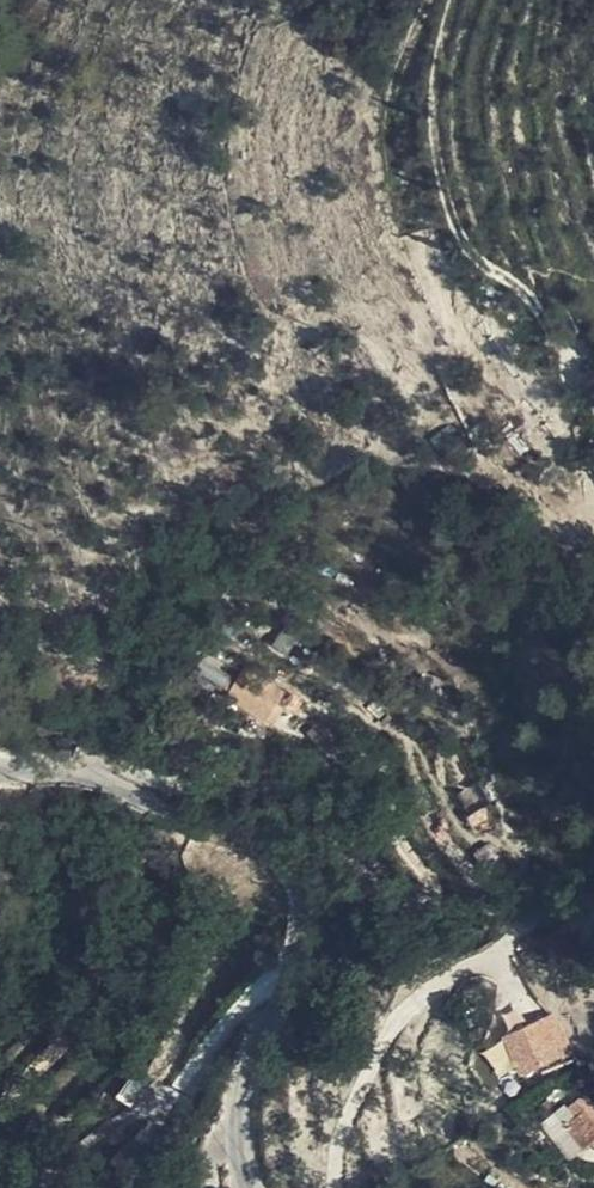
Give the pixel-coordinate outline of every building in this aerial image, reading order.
[(496,1079),(519,1069),(523,1077),(575,1054),(556,1013),(482,1045),(496,1079)] [(125,1079),(116,1098),(132,1105),(141,1086),(125,1079)] [(593,1140),(578,1150),(583,1160),(573,1166),(590,1187),(593,1187),(593,1140)] [(573,1166),(560,1174),(568,1187),(590,1187),(573,1166)]
